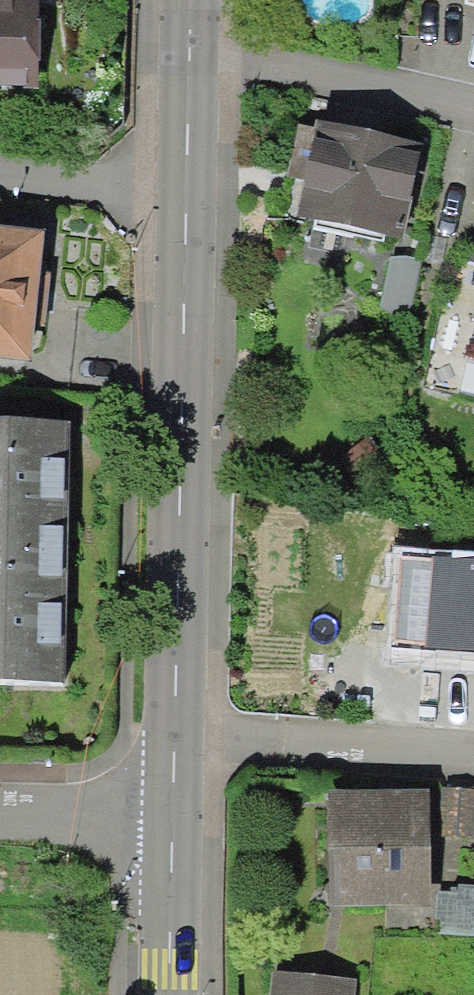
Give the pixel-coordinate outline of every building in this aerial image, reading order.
[(0,7),(0,98),(48,100),(51,9),(0,7)] [(434,155),(329,132),(308,228),(413,251),(434,155)] [(0,235),(0,369),(48,373),(59,240),(0,235)] [(0,430),(0,686),(76,687),(78,430),(0,430)] [(434,571),(427,665),(473,669),(473,574),(434,571)] [(441,801),(336,799),(334,914),(439,916),(441,801)] [(274,981),(273,994),(358,994),(358,988),(274,981)]
